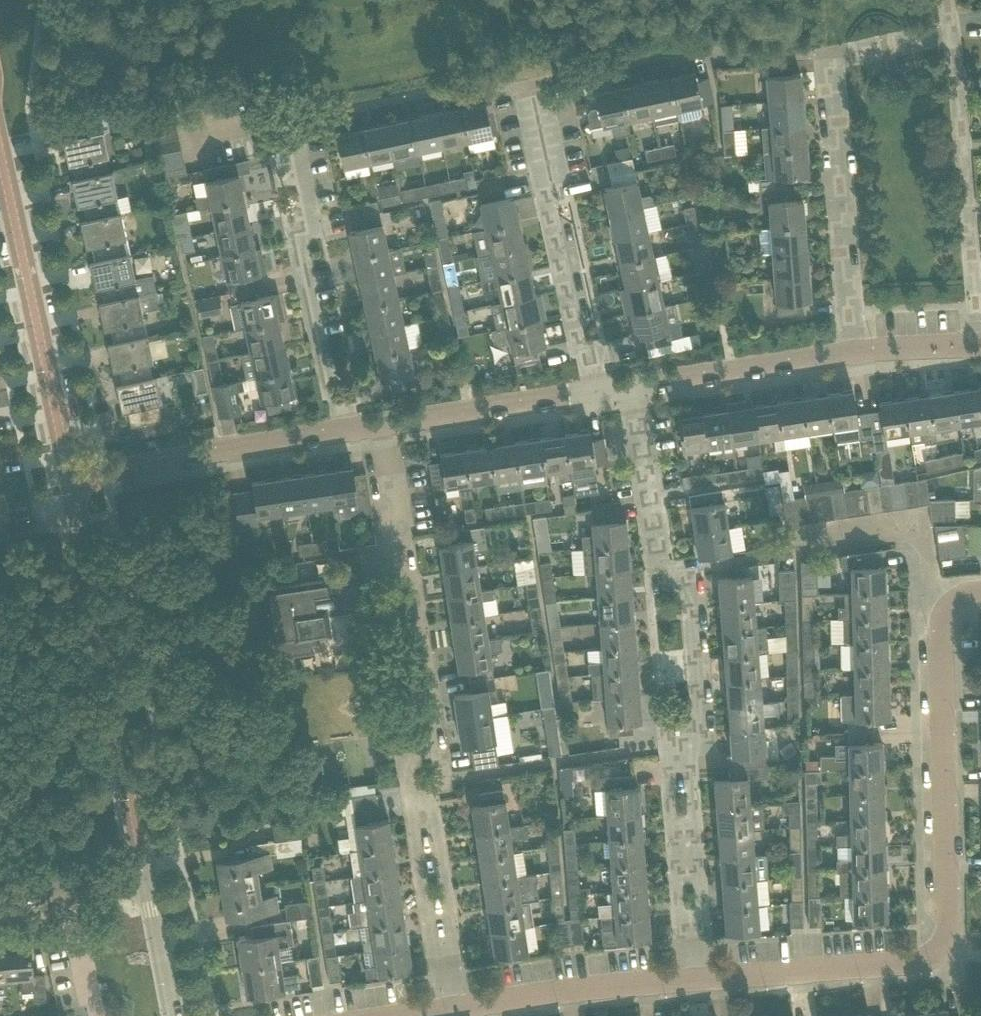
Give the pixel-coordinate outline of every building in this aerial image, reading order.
[(791,74),(791,62),(765,64),(768,101),(802,99),(800,73),(791,74)] [(714,101),(712,96),(708,77),(696,79),(695,71),(669,76),(676,109),(678,119),(679,122),(699,117),(701,113),(699,105),(714,101)] [(676,109),(669,76),(645,82),(652,115),(654,124),(678,119),(676,109)] [(652,115),(645,82),(620,87),(627,120),(652,115)] [(627,120),(620,87),(595,92),(598,107),(590,109),(587,113),(590,128),(610,124),(613,135),(616,137),(630,134),(627,120)] [(804,124),(802,99),(768,101),(770,126),(804,124)] [(485,102),(460,107),(467,140),(492,135),(485,102)] [(467,140),(460,107),(435,113),(442,146),(467,140)] [(442,146),(435,113),(411,118),(418,151),(442,146)] [(176,125),(174,114),(149,119),(151,131),(176,125)] [(721,116),(722,130),(733,129),(732,115),(721,116)] [(418,151),(411,118),(386,123),(393,156),(418,151)] [(63,139),(67,158),(68,165),(74,164),(78,179),(108,172),(105,157),(109,156),(103,130),(94,132),(92,120),(80,123),(82,135),(63,139)] [(393,156),(386,123),(361,128),(368,162),(393,156)] [(804,124),(770,126),(762,127),(764,152),(806,149),(804,124)] [(179,137),(176,125),(151,131),(154,143),(179,137)] [(368,162),(361,128),(336,134),(343,167),(368,162)] [(735,153),(733,129),(722,130),(724,154),(735,153)] [(181,149),(179,137),(154,143),(156,154),(181,149)] [(676,154),(674,143),(659,147),(661,157),(676,154)] [(661,157),(659,147),(645,149),(647,160),(661,157)] [(184,161),(181,149),(156,154),(159,166),(184,161)] [(766,178),(748,179),(749,191),(767,190),(792,188),(791,176),(808,175),(806,149),(772,152),(764,152),(766,178)] [(634,169),(631,158),(607,163),(609,175),(634,169)] [(186,173),(184,161),(159,166),(161,178),(186,173)] [(228,164),(218,166),(203,169),(209,196),(195,199),(197,209),(211,206),(244,199),(238,174),(230,176),(228,164)] [(640,196),(634,169),(609,175),(612,187),(604,189),(609,214),(642,207),(654,204),(653,196),(649,194),(640,196)] [(112,171),(108,172),(78,179),(72,180),(77,206),(83,205),(86,220),(117,213),(113,198),(117,197),(112,171)] [(502,186),(500,174),(475,179),(477,191),(502,186)] [(464,177),(450,180),(452,190),(466,187),(464,177)] [(452,190),(450,180),(436,183),(438,193),(452,190)] [(403,201),(400,190),(398,181),(378,186),(382,205),(403,201)] [(505,198),(502,186),(477,191),(485,228),(519,221),(513,196),(505,198)] [(417,198),(415,187),(400,190),(403,201),(417,198)] [(793,199),(792,188),(767,190),(770,227),(804,224),(802,199),(793,199)] [(432,199),(436,230),(462,227),(458,196),(432,199)] [(249,224),(244,199),(211,206),(216,231),(249,224)] [(379,212),(377,200),(352,206),(355,218),(379,212)] [(683,209),(686,222),(697,220),(694,206),(683,209)] [(647,231),(642,207),(609,214),(615,238),(647,231)] [(121,212),(117,213),(86,220),(81,221),(86,247),(92,246),(95,261),(126,254),(122,240),(126,239),(121,212)] [(170,215),(173,232),(190,228),(187,212),(170,215)] [(357,229),(349,231),(354,256),(387,249),(385,239),(382,224),(379,212),(355,218),(357,229)] [(700,235),(697,220),(686,222),(689,237),(700,235)] [(524,246),(519,221),(485,228),(491,253),(524,246)] [(254,248),(249,224),(216,231),(221,255),(254,248)] [(806,250),(804,224),(770,227),(758,228),(760,253),(772,252),(806,250)] [(653,256),(647,231),(615,238),(620,263),(653,256)] [(195,250),(192,236),(181,238),(184,253),(195,250)] [(722,257),(719,243),(708,245),(711,260),(722,257)] [(453,261),(450,246),(439,248),(442,263),(453,261)] [(529,270),(524,246),(491,253),(494,267),(484,269),(487,280),(496,277),(529,270)] [(254,248),(221,255),(229,292),(254,287),(252,275),(266,272),(262,256),(256,257),(254,248)] [(393,274),(387,249),(354,256),(360,281),(393,274)] [(423,252),(426,267),(437,264),(434,250),(423,252)] [(808,275),(806,250),(772,252),(774,278),(808,275)] [(126,254),(95,261),(89,262),(94,281),(95,288),(101,287),(104,302),(134,295),(156,291),(153,274),(135,278),(130,253),(126,254)] [(707,269),(704,255),(693,258),(696,272),(707,269)] [(658,281),(653,256),(620,263),(625,288),(658,281)] [(725,272),(722,257),(711,260),(714,274),(725,272)] [(456,275),(453,261),(442,263),(445,277),(456,275)] [(440,278),(437,264),(426,267),(429,281),(440,278)] [(711,284),(707,269),(696,272),(700,287),(711,284)] [(535,295),(529,270),(496,277),(487,280),(481,281),(483,293),(499,289),(501,302),(535,295)] [(398,299),(393,274),(360,281),(365,306),(398,299)] [(810,301),(808,275),(774,278),(777,315),(803,313),(802,301),(810,301)] [(625,288),(619,289),(623,305),(629,304),(631,312),(663,305),(658,281),(625,288)] [(254,287),(229,292),(232,305),(230,305),(235,330),(245,327),(278,320),(276,311),(282,310),(279,294),(273,295),(257,298),(254,287)] [(104,302),(98,303),(102,322),(104,329),(110,328),(113,343),(143,336),(147,335),(144,321),(142,311),(161,307),(157,291),(156,291),(134,295),(104,302)] [(227,294),(201,295),(202,317),(228,316),(227,294)] [(535,295),(501,302),(507,327),(540,320),(538,311),(544,310),(540,294),(535,295)] [(464,310),(461,296),(450,298),(453,313),(464,310)] [(403,323),(398,299),(365,306),(370,330),(403,323)] [(448,314),(444,299),(433,302),(437,316),(448,314)] [(663,305),(631,312),(636,338),(644,336),(647,348),(671,342),(673,350),(691,346),(689,334),(671,338),(667,323),(663,305)] [(467,324),(464,310),(453,313),(456,327),(467,324)] [(451,328),(448,314),(437,316),(440,330),(451,328)] [(283,345),(278,320),(245,327),(250,352),(283,345)] [(540,320),(507,327),(491,330),(493,341),(499,345),(510,342),(515,364),(540,358),(537,347),(545,345),(540,320)] [(408,348),(403,323),(370,330),(376,355),(408,348)] [(202,336),(206,351),(217,348),(213,334),(202,336)] [(143,336),(113,343),(107,344),(113,370),(118,369),(122,384),(152,377),(149,362),(153,362),(147,335),(143,336)] [(289,370),(283,345),(250,352),(241,354),(246,379),(256,377),(289,370)] [(416,385),(412,365),(408,348),(376,355),(381,380),(389,378),(392,390),(416,385)] [(224,384),(221,370),(209,373),(212,386),(224,384)] [(294,395),(289,370),(256,377),(261,402),(265,401),(268,413),(291,408),(288,396),(294,395)] [(156,376),(152,377),(122,384),(116,385),(121,411),(127,410),(131,426),(137,425),(140,438),(174,430),(171,416),(161,418),(158,403),(162,402),(156,376)] [(242,380),(224,384),(212,386),(219,417),(241,412),(239,402),(236,403),(234,391),(244,389),(242,380)] [(979,387),(954,391),(959,425),(972,423),(974,437),(980,436),(980,401),(979,387)] [(872,438),(868,413),(856,414),(853,390),(827,394),(832,428),(834,442),(860,438),(860,439),(872,438)] [(959,425),(954,391),(929,395),(934,428),(959,425)] [(832,428),(827,394),(802,398),(807,432),(832,428)] [(934,428),(929,395),(904,398),(909,432),(921,430),(923,444),(936,442),(934,428)] [(807,432),(802,398),(777,402),(782,435),(783,435),(807,432)] [(909,432),(904,398),(879,402),(880,411),(868,413),(872,438),(874,451),(887,449),(885,436),(909,432)] [(757,439),(753,405),(752,402),(746,403),(745,400),(726,403),(727,409),(733,443),(757,439)] [(782,435),(777,402),(753,405),(757,439),(774,437),(775,450),(785,448),(783,435),(782,435)] [(676,411),(682,451),(708,447),(702,413),(702,409),(693,411),(693,408),(676,411)] [(733,443),(727,409),(702,413),(708,447),(721,445),(723,458),(736,456),(733,443)] [(607,462),(603,437),(591,439),(590,430),(565,434),(572,479),(596,475),(595,464),(607,462)] [(572,479),(565,434),(540,438),(545,471),(557,469),(559,481),(572,479)] [(545,471),(540,438),(515,442),(520,475),(545,471)] [(520,475),(515,442),(490,446),(495,479),(520,475)] [(495,479),(490,446),(465,449),(470,483),(495,479)] [(470,483),(465,449),(440,453),(441,462),(429,464),(432,489),(458,485),(460,498),(473,496),(470,483)] [(956,464),(953,454),(939,457),(941,468),(956,464)] [(941,468),(939,457),(925,460),(927,471),(941,468)] [(764,476),(762,466),(737,470),(738,480),(764,476)] [(372,514),(366,473),(354,475),(352,467),(327,471),(332,504),(356,501),(358,516),(372,514)] [(778,472),(783,500),(794,498),(793,491),(788,470),(778,472)] [(332,504),(327,471),(302,474),(307,508),(332,504)] [(728,482),(726,471),(712,473),(713,484),(728,482)] [(713,484),(712,473),(697,476),(699,486),(713,484)] [(307,508),(302,474),(277,478),(282,512),(307,508)] [(282,512),(277,478),(252,482),(253,490),(233,493),(238,529),(253,527),(251,517),(282,512)] [(843,478),(816,482),(819,494),(831,492),(843,491),(845,490),(843,478)] [(925,478),(914,480),(918,505),(929,503),(928,500),(925,478)] [(918,505),(914,480),(902,481),(906,507),(918,505)] [(906,507),(902,481),(890,483),(894,509),(906,507)] [(819,494),(816,482),(803,484),(805,496),(807,496),(819,494)] [(778,483),(765,486),(767,500),(781,498),(778,483)] [(894,509),(890,483),(878,485),(882,511),(894,509)] [(882,511),(878,485),(866,487),(870,512),(882,511)] [(870,512),(866,487),(854,489),(858,514),(870,512)] [(723,489),(716,490),(696,493),(698,505),(690,506),(694,531),(728,526),(723,489)] [(854,489),(845,490),(843,491),(846,516),(858,514),(854,489)] [(846,516),(843,491),(831,492),(835,518),(846,516)] [(835,518),(831,492),(819,494),(823,520),(835,518)] [(823,520),(819,494),(807,496),(811,522),(823,520)] [(807,496),(805,496),(795,498),(799,523),(811,522),(807,496)] [(551,509),(550,498),(535,500),(537,511),(551,509)] [(799,523),(795,498),(794,498),(783,500),(787,525),(799,523)] [(928,500),(929,503),(932,524),(943,523),(955,523),(954,499),(928,500)] [(515,515),(514,504),(500,506),(501,517),(515,515)] [(501,517),(500,506),(485,508),(487,519),(501,517)] [(616,507),(614,508),(591,509),(593,535),(582,536),(583,548),(627,545),(625,519),(617,519),(616,507)] [(547,532),(545,516),(532,518),(535,534),(547,532)] [(966,555),(961,523),(955,523),(934,524),(939,559),(951,557),(966,555)] [(487,549),(483,525),(445,531),(447,543),(439,545),(443,570),(477,565),(475,551),(487,549)] [(732,552),(729,532),(728,526),(694,531),(698,557),(732,552)] [(344,538),(337,538),(339,549),(349,547),(348,541),(344,538)] [(327,540),(312,542),(314,553),(329,551),(327,540)] [(314,553),(312,542),(297,544),(299,555),(314,553)] [(629,570),(627,545),(583,548),(584,573),(596,572),(629,570)] [(841,555),(841,569),(850,568),(851,588),(843,588),(843,593),(886,592),(885,566),(882,566),(882,549),(841,555)] [(539,563),(541,577),(553,575),(551,561),(539,563)] [(817,568),(815,568),(815,561),(800,561),(801,594),(813,594),(817,593),(817,568)] [(481,590),(477,565),(443,570),(447,595),(481,590)] [(523,569),(526,583),(536,581),(534,567),(523,569)] [(796,599),(795,569),(778,570),(779,599),(784,599),(796,599)] [(631,595),(629,570),(596,572),(598,598),(631,595)] [(329,615),(362,610),(356,574),(329,578),(329,579),(264,589),(275,658),(314,652),(312,640),(332,637),(329,615)] [(555,589),(553,575),(541,577),(543,591),(555,589)] [(718,579),(720,604),(754,602),(752,576),(718,579)] [(538,595),(536,581),(526,583),(528,597),(538,595)] [(481,590),(447,595),(450,620),(485,615),(482,599),(493,597),(492,588),(481,590)] [(886,617),(886,592),(843,593),(844,607),(838,607),(838,619),(842,619),(886,617)] [(813,608),(813,594),(801,594),(801,608),(813,608)] [(634,620),(631,595),(598,598),(600,623),(634,620)] [(796,614),(796,599),(784,599),(785,614),(796,614)] [(756,627),(754,602),(720,604),(722,630),(756,627)] [(561,625),(558,612),(547,613),(549,627),(561,625)] [(488,640),(485,615),(450,620),(454,645),(488,640)] [(544,632),(541,617),(531,619),(533,633),(544,632)] [(887,642),(886,617),(842,619),(843,644),(853,643),(887,642)] [(636,645),(634,620),(600,623),(602,648),(636,645)] [(563,640),(561,625),(549,627),(551,642),(563,640)] [(766,626),(756,627),(722,630),(724,655),(758,652),(768,651),(766,626)] [(814,644),(814,629),(802,630),(802,645),(814,644)] [(797,649),(797,635),(786,635),(786,650),(797,649)] [(494,677),(490,651),(502,650),(500,638),(488,640),(454,645),(458,671),(467,669),(468,681),(494,677)] [(888,668),(887,642),(853,643),(854,669),(888,668)] [(815,659),(814,644),(802,645),(803,659),(815,659)] [(638,670),(636,645),(602,648),(603,661),(588,662),(589,674),(592,674),(604,673),(638,670)] [(797,664),(797,649),(786,650),(786,664),(797,664)] [(760,677),(758,652),(724,655),(725,680),(760,677)] [(276,661),(267,663),(270,682),(279,681),(276,661)] [(568,675),(566,662),(554,663),(557,677),(568,675)] [(889,693),(888,668),(854,669),(854,694),(889,693)] [(640,695),(638,670),(604,673),(592,674),(593,699),(606,698),(640,695)] [(570,690),(568,675),(557,677),(559,692),(570,690)] [(497,688),(496,688),(494,677),(468,681),(470,692),(454,695),(458,721),(492,715),(490,702),(498,701),(497,688)] [(762,702),(760,677),(725,680),(727,705),(762,702)] [(816,695),(815,680),(804,680),(804,695),(816,695)] [(798,700),(798,684),(787,684),(787,700),(798,700)] [(843,720),(847,720),(848,732),(873,731),(872,719),(889,719),(889,693),(854,694),(842,694),(843,720)] [(642,721),(640,695),(606,698),(609,736),(634,734),(633,722),(642,721)] [(799,715),(798,700),(787,700),(788,715),(799,715)] [(764,727),(763,714),(779,712),(778,701),(762,702),(727,705),(729,730),(764,727)] [(498,753),(492,715),(458,721),(462,746),(470,745),(472,757),(498,753)] [(767,765),(764,727),(729,730),(731,754),(726,755),(726,756),(727,756),(728,768),(767,765)] [(873,743),(873,731),(848,732),(848,743),(847,743),(848,758),(834,758),(834,754),(820,755),(821,770),(848,769),(883,768),(882,742),(873,743)] [(562,733),(551,735),(553,754),(564,752),(562,733)] [(768,777),(767,765),(728,768),(729,780),(713,781),(715,807),(750,804),(750,803),(748,778),(768,777)] [(572,767),(559,769),(560,782),(574,781),(572,767)] [(883,794),(883,768),(848,769),(849,795),(883,794)] [(816,795),(816,781),(821,781),(821,770),(805,770),(805,781),(805,795),(816,795)] [(634,775),(633,775),(603,777),(604,789),(594,790),(597,816),(606,815),(641,812),(639,787),(635,787),(634,775)] [(503,789),(498,790),(478,793),(480,805),(471,806),(475,832),(509,827),(508,826),(503,789)] [(376,793),(356,796),(351,797),(359,850),(393,844),(389,819),(380,820),(376,793)] [(884,819),(883,794),(849,795),(850,820),(884,819)] [(817,810),(816,795),(805,795),(806,810),(817,810)] [(762,802),(750,803),(750,804),(715,807),(717,832),(752,829),(764,828),(762,802)] [(799,811),(789,811),(789,827),(800,826),(799,811)] [(643,838),(641,812),(606,815),(608,840),(643,838)] [(885,844),(884,819),(850,820),(850,834),(836,834),(837,846),(850,845),(885,844)] [(273,823),(275,840),(277,856),(301,852),(296,820),(273,823)] [(512,852),(510,838),(526,836),(524,824),(508,826),(509,827),(475,832),(479,857),(512,852)] [(800,840),(800,826),(789,827),(790,840),(800,840)] [(562,829),(564,844),(575,843),(574,829),(562,829)] [(754,854),(752,829),(717,832),(719,857),(754,854)] [(546,832),(547,846),(559,845),(558,831),(546,832)] [(818,846),(817,831),(806,831),(807,846),(818,846)] [(608,840),(602,841),(603,856),(609,856),(610,866),(645,863),(643,838),(608,840)] [(576,858),(575,843),(564,844),(565,858),(576,858)] [(393,844),(359,850),(350,851),(354,876),(396,869),(393,844)] [(886,869),(885,844),(850,845),(851,859),(836,860),(837,870),(844,870),(851,870),(886,869)] [(560,860),(559,845),(547,846),(548,860),(560,860)] [(818,860),(818,846),(807,846),(807,861),(818,860)] [(516,877),(512,852),(479,857),(483,882),(516,877)] [(270,866),(269,857),(268,854),(219,861),(223,889),(257,884),(255,869),(270,866)] [(756,879),(754,854),(719,857),(721,882),(756,879)] [(647,888),(645,863),(610,866),(612,891),(647,888)] [(801,877),(801,863),(790,864),(791,877),(801,877)] [(311,867),(314,882),(324,880),(322,866),(311,867)] [(400,894),(396,869),(354,876),(350,877),(355,901),(366,899),(400,894)] [(886,894),(886,869),(851,870),(844,870),(844,882),(840,882),(840,895),(852,894),(852,895),(886,894)] [(563,896),(562,881),(561,870),(549,871),(551,897),(563,896)] [(819,885),(818,871),(807,871),(808,886),(819,885)] [(536,874),(516,877),(483,882),(486,907),(520,901),(529,900),(538,898),(535,881),(537,881),(536,874)] [(802,890),(801,877),(791,877),(791,891),(802,890)] [(579,894),(578,879),(566,880),(568,895),(579,894)] [(758,904),(756,879),(721,882),(723,907),(758,904)] [(327,895),(324,880),(314,882),(316,896),(327,895)] [(259,898),(257,884),(223,889),(227,916),(276,909),(274,896),(259,898)] [(612,891),(608,891),(609,907),(613,907),(614,916),(649,913),(647,888),(612,891)] [(404,919),(400,894),(366,899),(355,901),(353,901),(354,910),(349,911),(351,927),(360,926),(370,924),(404,919)] [(580,908),(579,894),(568,895),(569,909),(580,908)] [(886,894),(852,895),(852,901),(853,921),(875,921),(882,920),(887,920),(886,894)] [(564,911),(563,896),(551,897),(553,911),(564,911)] [(821,926),(821,906),(821,896),(809,896),(809,926),(821,926)] [(286,919),(312,915),(311,900),(285,903),(286,919)] [(533,925),(529,900),(520,901),(486,907),(490,932),(524,926),(533,925)] [(803,926),(802,906),(802,901),(789,901),(790,927),(803,926)] [(760,936),(758,910),(758,904),(723,907),(725,933),(747,931),(748,937),(760,936)] [(651,939),(649,913),(614,916),(615,928),(601,929),(602,943),(651,939)] [(332,930),(330,916),(319,918),(321,932),(332,930)] [(584,943),(580,918),(567,920),(572,945),(584,943)] [(290,919),(280,921),(260,924),(262,935),(239,939),(243,967),(279,961),(277,946),(288,945),(287,935),(292,934),(290,919)] [(408,944),(404,919),(370,924),(360,926),(363,951),(374,950),(374,949),(408,944)] [(572,945),(567,920),(556,921),(560,947),(572,945)] [(528,952),(525,932),(524,926),(490,932),(494,957),(528,952)] [(334,945),(332,930),(321,932),(324,946),(334,945)] [(29,943),(3,945),(6,978),(20,977),(21,992),(34,991),(34,1000),(46,999),(44,974),(32,975),(29,943)] [(412,970),(408,944),(374,949),(374,950),(363,951),(366,967),(364,967),(366,977),(412,970)] [(323,983),(319,963),(318,955),(307,957),(311,984),(323,983)] [(342,980),(339,960),(339,955),(325,957),(329,981),(342,980)] [(300,986),(298,973),(281,975),(279,961),(243,967),(248,994),(300,986)]
